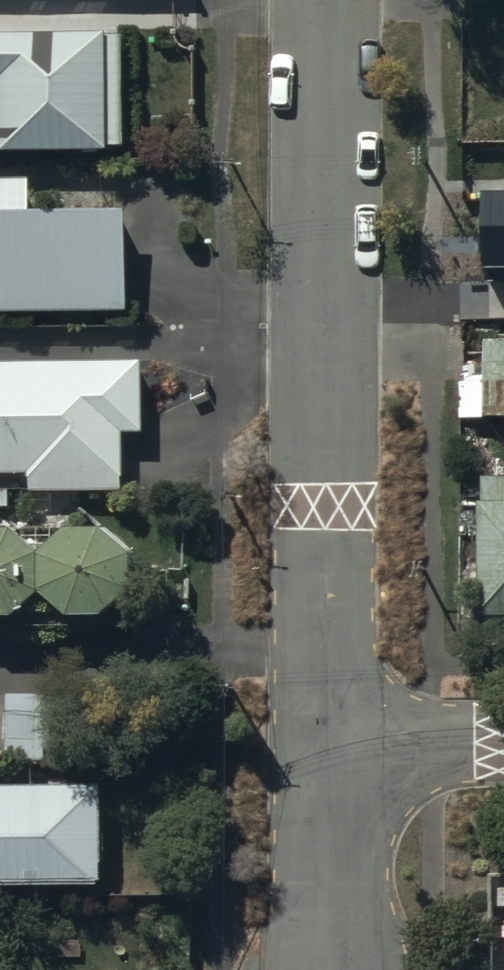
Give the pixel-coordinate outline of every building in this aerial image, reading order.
[(109,141),(109,132),(125,132),(125,20),(0,20),(0,141),(109,141)] [(128,302),(128,195),(30,195),(30,168),(0,168),(0,302),(128,302)] [(480,332),(481,406),(503,406),(503,332),(480,332)] [(0,352),(0,464),(28,463),(29,485),(122,483),(121,420),(144,419),(142,349),(0,352)] [(475,613),(503,613),(503,478),(483,478),(483,496),(474,496),(475,613)] [(1,598),(5,597),(8,597),(12,595),(16,594),(19,592),(23,590),(26,588),(29,585),(32,582),(34,579),(36,576),(38,572),(40,569),(41,565),(42,561),(43,563),(44,567),(46,571),(47,574),(49,577),(52,580),(54,583),(57,585),(60,588),(63,590),(67,592),(70,593),(74,594),(77,595),(81,596),(85,596),(89,596),(92,595),(96,594),(100,593),(103,592),(107,590),(110,588),(113,586),(116,583),(118,580),(121,577),(123,574),(124,571),(126,567),(127,563),(128,560),(128,556),(128,552),(128,548),(128,545),(127,541),(126,537),(124,534),(123,530),(121,527),(118,524),(116,521),(113,519),(110,517),(107,514),(103,513),(100,511),(96,510),(92,509),(89,509),(85,509),(81,509),(77,509),(74,510),(70,511),(66,513),(63,515),(60,516),(57,519),(54,521),(52,524),(49,527),(47,530),(45,534),(44,537),(43,541),(42,544),(41,542),(40,538),(39,534),(37,531),(35,527),(32,524),(30,521),(27,519),(24,516),(21,514),(17,512),(14,511),(10,509),(6,508),(2,508),(0,508),(0,598),(1,598)] [(47,684),(5,684),(5,751),(47,751),(47,736),(93,736),(93,693),(47,693),(47,684)] [(0,784),(0,886),(96,885),(96,880),(103,880),(103,784),(0,784)]
